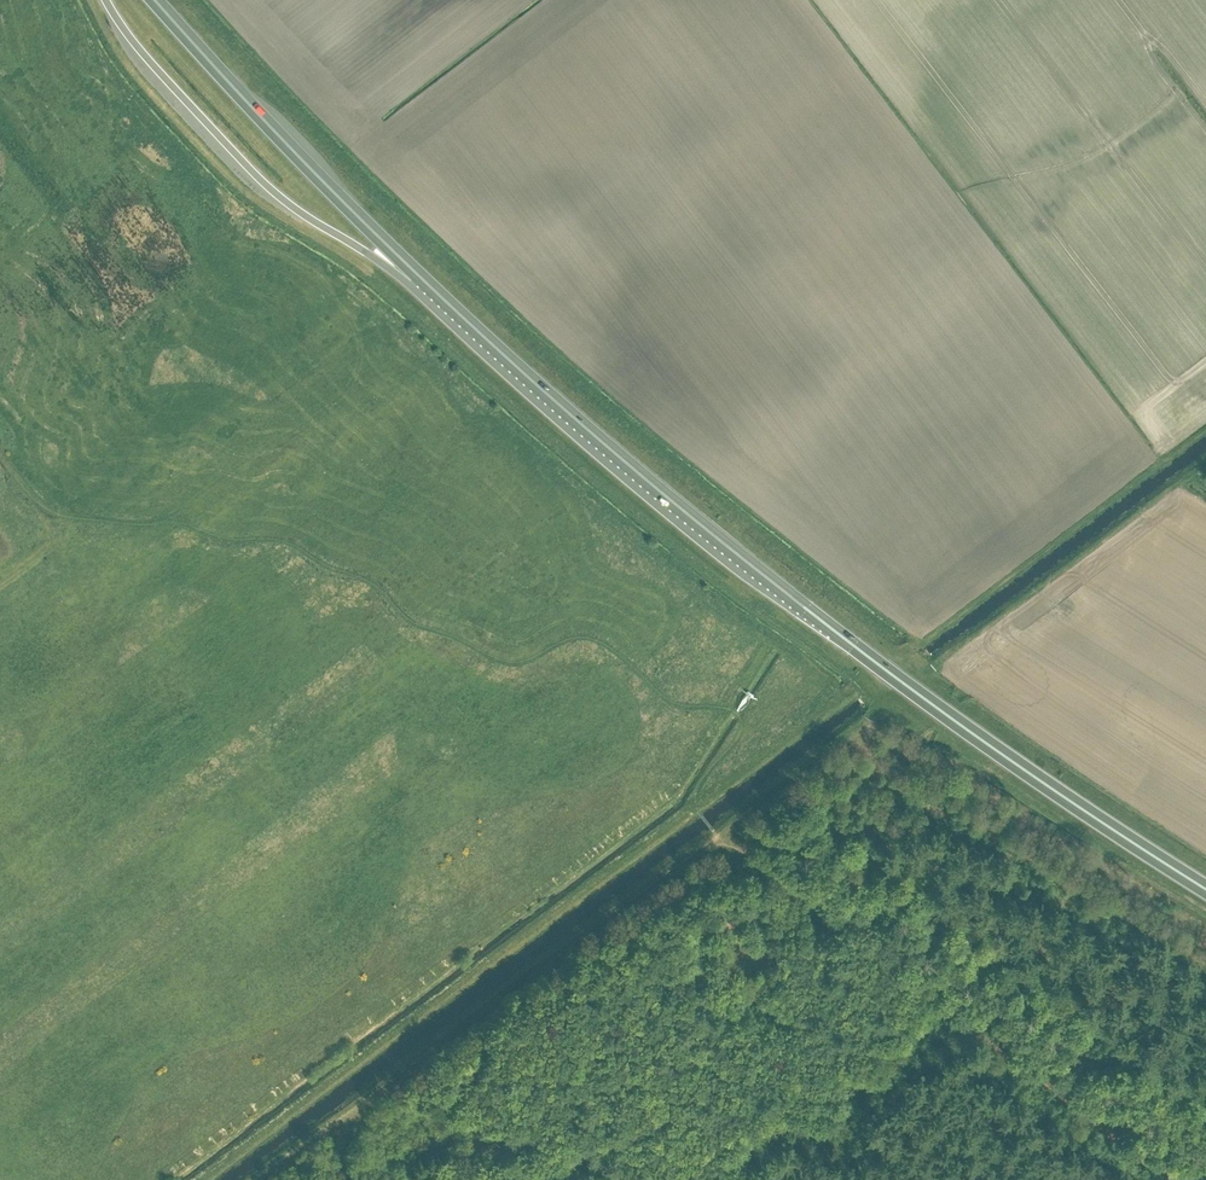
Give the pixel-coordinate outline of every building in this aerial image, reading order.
[(800,620),(804,615),(778,595),(774,601),(800,620)] [(838,690),(830,700),(838,706),(845,696),(838,690)]
